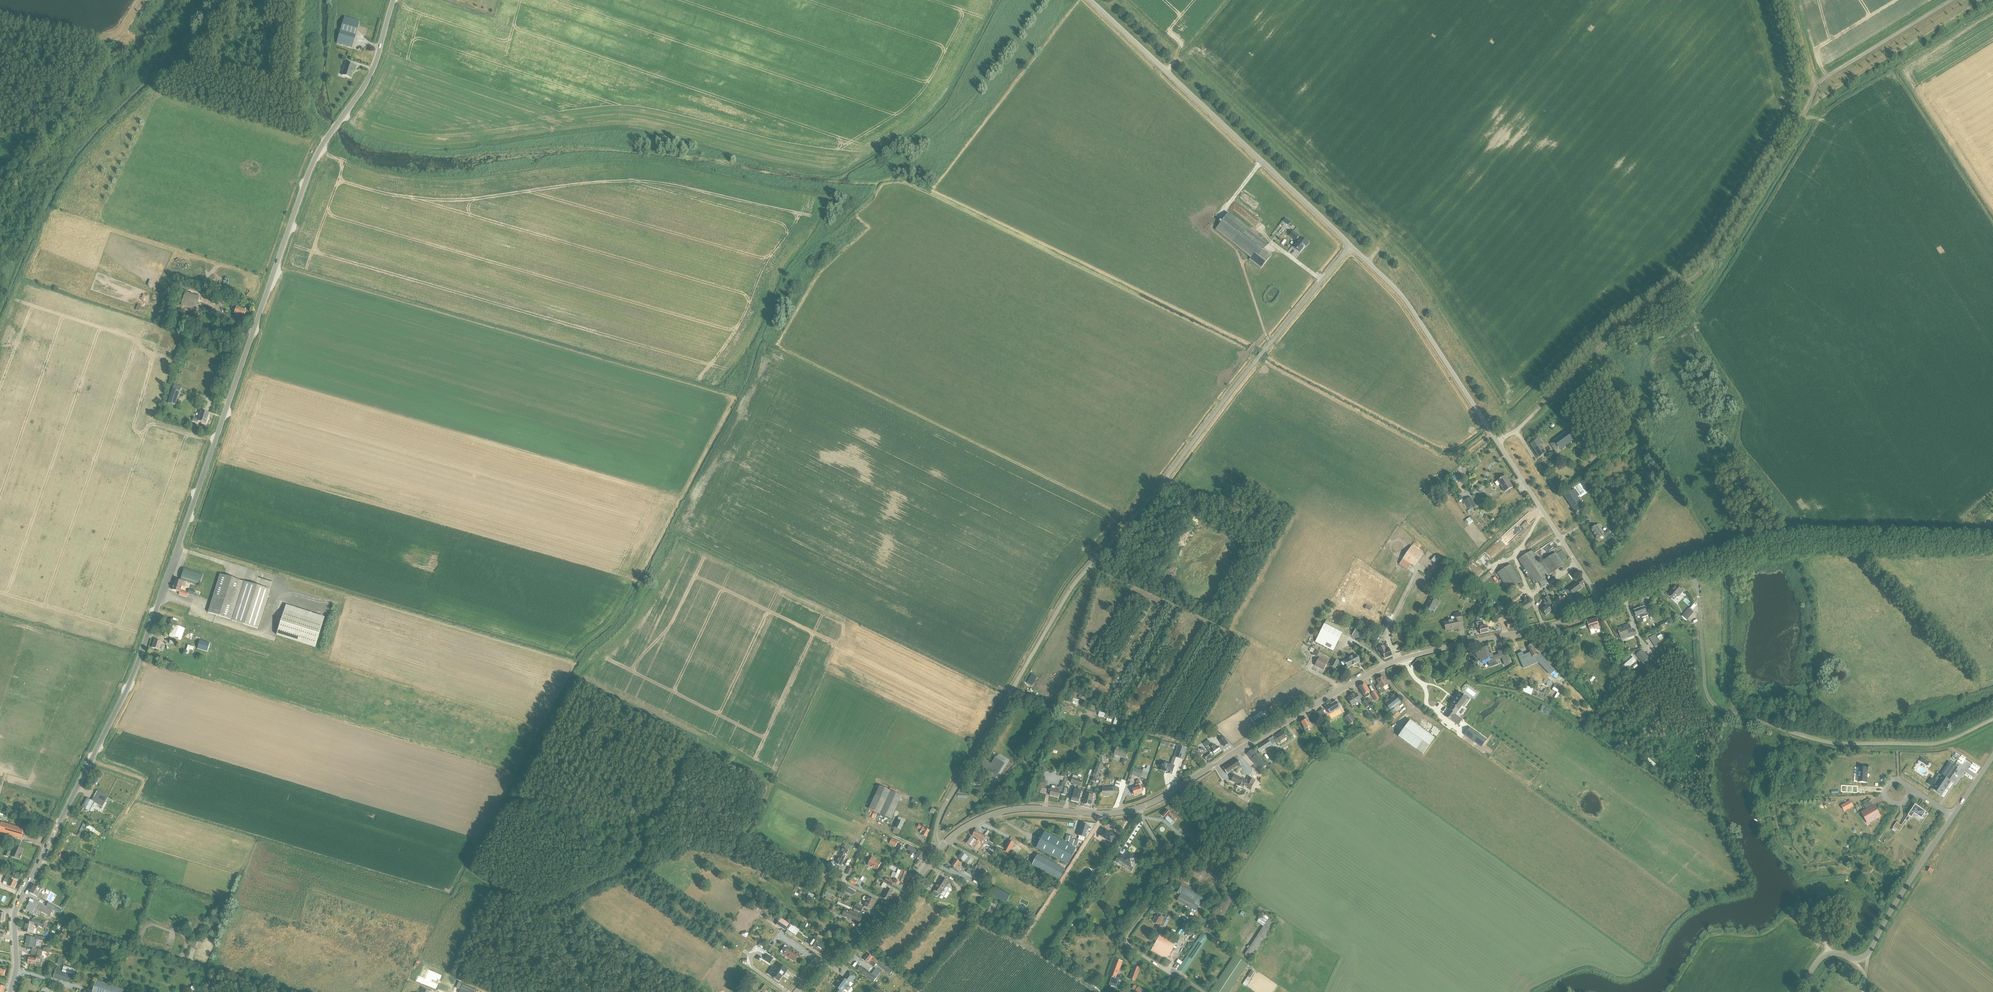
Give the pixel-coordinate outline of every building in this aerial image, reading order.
[(345,17),(341,30),(337,43),(352,47),(360,21),(345,17)] [(342,75),(351,78),(353,70),(354,70),(355,65),(346,62),(342,75)] [(1216,229),(1251,257),(1249,260),(1260,269),(1272,255),(1264,249),(1267,245),(1228,214),(1216,229)] [(1294,247),(1300,252),(1305,246),(1306,247),(1309,243),(1302,237),(1301,238),(1299,236),(1293,231),(1289,236),(1296,241),(1297,239),(1299,241),(1294,247)] [(181,304),(196,309),(200,297),(185,292),(181,304)] [(235,313),(244,317),(246,311),(237,307),(237,306),(233,304),(231,308),(236,309),(235,313)] [(180,392),(181,387),(173,384),(172,389),(168,403),(175,405),(179,391),(180,392)] [(198,421),(206,423),(209,413),(201,410),(198,419),(193,417),(193,419),(192,418),(191,420),(197,422),(198,421)] [(1560,449),(1576,439),(1570,430),(1550,443),(1556,452),(1560,449)] [(1539,444),(1537,440),(1531,444),(1539,457),(1545,453),(1539,444)] [(1460,469),(1466,476),(1473,470),(1466,463),(1460,469)] [(1498,481),(1505,492),(1514,487),(1511,482),(1510,483),(1506,476),(1498,481)] [(1585,479),(1581,483),(1587,492),(1592,489),(1585,479)] [(1565,496),(1577,513),(1585,507),(1574,490),(1565,496)] [(1464,502),(1468,508),(1475,504),(1471,497),(1464,502)] [(1606,537),(1611,534),(1609,531),(1605,533),(1604,531),(1602,531),(1598,525),(1592,529),(1598,539),(1605,536),(1606,537)] [(1411,565),(1413,566),(1422,554),(1411,546),(1399,564),(1408,569),(1411,565)] [(1544,578),(1564,566),(1555,553),(1540,563),(1532,551),(1519,559),(1535,584),(1539,582),(1541,586),(1547,582),(1544,578)] [(1497,573),(1508,590),(1521,581),(1510,565),(1497,573)] [(181,578),(180,579),(200,586),(200,584),(203,575),(184,569),(181,578)] [(243,581),(220,574),(217,583),(208,612),(231,619),(243,581)] [(186,583),(176,580),(173,590),(180,592),(179,595),(187,597),(188,593),(183,591),(181,590),(182,586),(185,587),(186,583)] [(231,619),(231,620),(257,628),(269,589),(243,581),(231,619)] [(1566,591),(1570,596),(1581,588),(1577,583),(1566,591)] [(1683,592),(1676,585),(1672,590),(1668,595),(1674,600),(1678,596),(1679,597),(1683,592)] [(1562,595),(1563,596),(1564,594),(1569,601),(1571,599),(1566,592),(1562,595)] [(1523,596),(1524,598),(1526,601),(1514,609),(1518,615),(1531,606),(1527,600),(1529,599),(1526,594),(1523,596)] [(1563,596),(1562,595),(1561,596),(1551,605),(1554,609),(1565,598),(1563,596)] [(1547,597),(1546,598),(1544,596),(1542,597),(1544,600),(1543,600),(1545,603),(1544,604),(1546,606),(1542,610),(1546,615),(1552,610),(1549,606),(1552,603),(1547,597)] [(1431,597),(1425,608),(1432,611),(1435,606),(1437,607),(1440,602),(1436,600),(1431,597)] [(1634,611),(1636,616),(1635,616),(1638,624),(1644,622),(1642,618),(1648,615),(1645,607),(1642,608),(1634,611)] [(1683,616),(1687,620),(1694,612),(1689,608),(1683,616)] [(284,611),(277,635),(315,647),(323,623),(284,611)] [(1458,623),(1462,622),(1460,613),(1456,614),(1457,619),(1444,622),(1446,630),(1454,629),(1454,630),(1459,629),(1458,623)] [(1508,616),(1509,623),(1507,623),(1508,628),(1519,625),(1518,621),(1515,621),(1514,615),(1508,616)] [(1588,621),(1590,630),(1592,634),(1595,632),(1595,630),(1596,629),(1596,628),(1600,627),(1597,618),(1588,621)] [(1341,633),(1338,631),(1340,627),(1326,620),(1324,625),(1324,624),(1315,642),(1333,651),(1341,633)] [(1480,631),(1480,634),(1488,632),(1487,625),(1488,624),(1486,620),(1476,623),(1478,631),(1480,631)] [(1629,637),(1637,634),(1635,629),(1633,630),(1631,624),(1619,628),(1622,638),(1628,636),(1629,637)] [(1365,633),(1354,625),(1351,630),(1355,632),(1352,636),(1360,642),(1365,633)] [(1380,628),(1382,629),(1379,634),(1384,637),(1386,631),(1385,631),(1387,627),(1382,625),(1380,628)] [(179,630),(173,629),(169,644),(175,645),(179,630)] [(1650,638),(1656,647),(1661,644),(1655,635),(1650,638)] [(161,646),(162,642),(155,640),(152,647),(157,649),(156,651),(159,652),(160,649),(161,649),(162,647),(161,646)] [(200,640),(197,648),(207,651),(210,643),(200,640)] [(1527,646),(1532,656),(1536,654),(1532,644),(1527,646)] [(1380,652),(1381,651),(1384,658),(1392,655),(1389,647),(1385,649),(1384,645),(1378,648),(1380,652)] [(1502,659),(1504,664),(1505,665),(1506,664),(1508,664),(1503,650),(1498,652),(1499,654),(1494,656),(1490,646),(1481,649),(1482,651),(1476,654),(1478,659),(1480,659),(1481,662),(1487,660),(1488,664),(1502,658),(1502,659)] [(1311,648),(1310,651),(1313,653),(1312,655),(1317,657),(1319,652),(1311,648)] [(1644,662),(1650,657),(1643,648),(1637,654),(1644,662)] [(1522,652),(1517,654),(1523,668),(1538,661),(1550,674),(1555,670),(1539,653),(1537,654),(1536,654),(1532,656),(1531,656),(1532,657),(1526,659),(1522,652)] [(1620,665),(1625,672),(1638,660),(1633,654),(1620,665)] [(1345,664),(1347,668),(1359,662),(1355,655),(1341,663),(1342,666),(1345,664)] [(1315,665),(1323,670),(1328,662),(1319,657),(1315,665)] [(1330,666),(1335,669),(1338,662),(1333,659),(1330,666)] [(1032,674),(1027,683),(1031,685),(1036,677),(1032,674)] [(1523,690),(1531,694),(1543,700),(1550,685),(1552,680),(1540,675),(1534,689),(1525,685),(1523,690)] [(1376,680),(1379,685),(1376,687),(1380,694),(1385,691),(1383,688),(1388,685),(1382,676),(1376,680)] [(1358,687),(1365,698),(1369,696),(1368,693),(1370,692),(1365,683),(1358,687)] [(1475,696),(1477,692),(1469,687),(1466,691),(1475,696)] [(1450,710),(1445,716),(1451,721),(1451,720),(1458,726),(1463,720),(1455,715),(1462,705),(1464,707),(1469,701),(1467,699),(1468,697),(1462,693),(1461,694),(1460,693),(1452,705),(1449,709),(1450,710)] [(1348,698),(1351,704),(1352,706),(1358,702),(1359,703),(1361,702),(1356,694),(1354,694),(1351,695),(1352,696),(1348,698)] [(1385,703),(1390,710),(1400,703),(1395,696),(1385,703)] [(1071,697),(1069,702),(1078,705),(1080,700),(1071,697)] [(1329,704),(1325,706),(1330,714),(1335,711),(1340,708),(1336,701),(1330,705),(1330,703),(1329,704)] [(1551,714),(1552,707),(1542,705),(1541,711),(1551,714)] [(1321,710),(1318,712),(1322,719),(1327,716),(1323,709),(1321,710)] [(1345,718),(1349,725),(1355,721),(1351,714),(1345,718)] [(1264,716),(1253,722),(1255,726),(1257,725),(1259,729),(1269,723),(1264,716)] [(1308,728),(1311,726),(1307,719),(1301,723),(1303,726),(1302,727),(1306,733),(1309,731),(1308,728)] [(1398,736),(1422,754),(1434,738),(1410,720),(1398,736)] [(1470,727),(1464,735),(1481,747),(1487,740),(1470,727)] [(1256,747),(1260,752),(1276,742),(1277,743),(1280,741),(1281,741),(1287,737),(1282,731),(1273,738),(1273,737),(1256,747)] [(1209,740),(1204,744),(1208,750),(1210,752),(1212,751),(1214,754),(1221,750),(1218,746),(1217,747),(1215,746),(1215,745),(1213,746),(1210,742),(1209,740)] [(1178,746),(1175,757),(1182,760),(1186,748),(1178,746)] [(1114,754),(1125,759),(1128,751),(1116,747),(1114,754)] [(1203,755),(1207,760),(1212,757),(1209,752),(1198,749),(1198,750),(1192,749),(1191,755),(1196,757),(1197,752),(1202,756),(1203,755)] [(1251,759),(1261,770),(1266,765),(1256,754),(1251,759)] [(1655,766),(1657,763),(1650,757),(1648,760),(1655,766)] [(986,773),(987,772),(996,778),(1005,763),(996,758),(992,765),(983,760),(979,766),(987,771),(986,773)] [(1224,767),(1228,774),(1241,766),(1237,759),(1224,767)] [(1163,762),(1160,770),(1168,773),(1167,773),(1172,775),(1175,766),(1163,762)] [(1958,768),(1958,767),(1949,762),(1950,762),(1945,769),(1941,775),(1942,776),(1938,783),(1934,780),(1932,779),(1930,782),(1929,784),(1934,787),(1933,789),(1941,794),(1950,781),(1944,777),(1948,772),(1952,775),(1957,768),(1958,768)] [(1094,774),(1098,776),(1102,765),(1098,763),(1098,765),(1096,765),(1094,771),(1095,771),(1094,774)] [(1060,775),(1065,777),(1069,768),(1064,766),(1060,775)] [(1971,771),(1976,774),(1979,769),(1974,766),(1971,771)] [(1859,767),(1858,782),(1867,783),(1868,768),(1859,767)] [(1243,788),(1244,787),(1251,790),(1255,781),(1248,777),(1247,780),(1234,774),(1231,781),(1237,784),(1237,785),(1243,788)] [(1070,782),(1080,786),(1082,781),(1072,778),(1070,782)] [(1058,797),(1059,791),(1061,792),(1062,788),(1063,788),(1064,782),(1062,781),(1061,786),(1060,786),(1060,788),(1059,788),(1052,786),(1051,789),(1049,795),(1058,797)] [(1140,789),(1142,789),(1140,782),(1137,783),(1138,787),(1132,789),(1134,795),(1141,792),(1140,789)] [(869,809),(891,819),(901,797),(879,787),(869,809)] [(1112,791),(1115,791),(1115,787),(1112,787),(1112,788),(1102,788),(1102,796),(1112,796),(1112,791)] [(1079,802),(1082,791),(1074,789),(1071,800),(1079,802)] [(1087,790),(1086,794),(1085,794),(1083,803),(1090,805),(1093,792),(1087,790)] [(87,798),(82,807),(89,811),(94,802),(102,807),(107,797),(96,791),(95,794),(91,801),(87,798)] [(922,803),(913,798),(911,802),(919,806),(922,803)] [(1853,806),(1850,801),(1841,806),(1844,811),(1853,806)] [(1915,805),(1908,815),(1911,818),(1914,814),(1924,820),(1922,823),(1928,814),(1915,805)] [(1867,811),(1864,813),(1869,821),(1872,819),(1873,821),(1877,818),(1876,817),(1880,815),(1875,807),(1871,809),(1870,808),(1867,810),(1867,811)] [(1168,816),(1174,822),(1177,818),(1168,810),(1163,816),(1166,819),(1168,816)] [(893,833),(898,835),(905,821),(898,818),(897,820),(898,821),(893,833)] [(1906,822),(1905,820),(1901,825),(1900,824),(1896,829),(1900,832),(1906,822)] [(21,838),(24,828),(0,822),(0,833),(21,838)] [(1188,822),(1184,828),(1189,832),(1190,830),(1193,833),(1196,830),(1192,827),(1193,826),(1188,822)] [(1082,824),(1078,836),(1086,838),(1089,826),(1082,824)] [(922,835),(926,837),(929,831),(919,825),(918,828),(921,830),(920,833),(922,834),(922,835)] [(976,829),(972,836),(987,843),(988,843),(1003,851),(1003,850),(1005,847),(989,839),(989,837),(986,835),(979,832),(979,830),(976,829)] [(1105,830),(1101,836),(1111,843),(1115,836),(1112,834),(1113,834),(1109,831),(1108,832),(1105,830)] [(1037,848),(1068,864),(1076,848),(1045,832),(1037,848)] [(1067,835),(1065,841),(1069,842),(1069,843),(1071,844),(1070,844),(1077,846),(1078,841),(1072,839),(1073,837),(1067,835)] [(897,846),(900,841),(893,838),(891,843),(897,846)] [(968,844),(975,849),(980,841),(977,838),(976,840),(972,838),(968,844)] [(1015,843),(1009,840),(1004,850),(1009,853),(1015,843)] [(841,866),(850,847),(845,844),(843,848),(839,857),(838,856),(835,863),(834,863),(834,862),(833,861),(831,862),(830,864),(831,866),(833,867),(835,866),(837,867),(838,865),(841,866)] [(11,856),(11,857),(12,858),(13,858),(14,858),(19,860),(19,859),(20,859),(22,854),(21,854),(23,849),(15,845),(12,853),(11,852),(7,850),(4,856),(8,857),(9,855),(11,856)] [(893,857),(898,860),(904,848),(899,846),(893,857)] [(909,846),(907,849),(916,855),(915,857),(917,859),(918,860),(915,864),(918,866),(921,861),(922,861),(926,854),(919,850),(919,851),(909,846)] [(1032,865),(1059,879),(1067,864),(1040,850),(1032,865)] [(971,859),(967,857),(962,852),(958,857),(962,860),(961,862),(965,864),(966,865),(971,859)] [(1134,862),(1137,858),(1129,852),(1126,856),(1120,852),(1114,861),(1118,863),(1120,859),(1123,861),(1122,862),(1132,868),(1136,863),(1134,862)] [(868,865),(877,870),(881,863),(875,860),(876,859),(872,857),(868,865)] [(956,859),(952,865),(954,867),(952,868),(958,873),(960,870),(958,869),(962,865),(963,866),(964,865),(960,862),(956,859)] [(975,869),(985,873),(986,870),(977,865),(975,869)] [(893,872),(891,876),(895,878),(895,879),(894,879),(893,882),(894,883),(897,884),(899,881),(903,883),(904,881),(907,873),(898,870),(897,873),(893,872)] [(986,876),(974,870),(972,874),(977,877),(976,877),(983,881),(986,876)] [(7,874),(5,878),(4,881),(8,884),(8,886),(15,889),(17,883),(11,880),(13,877),(7,874)] [(939,895),(940,894),(944,897),(948,892),(949,892),(950,892),(951,891),(952,890),(953,889),(953,888),(952,887),(951,886),(947,883),(949,881),(942,877),(938,882),(939,883),(934,890),(934,891),(934,892),(933,893),(933,894),(934,895),(935,896),(936,896),(937,897),(938,896),(939,895)] [(881,886),(885,888),(887,889),(882,898),(888,901),(893,891),(895,888),(884,882),(881,886)] [(30,893),(40,898),(42,894),(39,892),(42,887),(38,885),(37,887),(34,885),(30,893)] [(1178,900),(1195,911),(1203,898),(1181,885),(1177,893),(1181,895),(1178,900)] [(1011,895),(995,887),(991,895),(1006,903),(1011,895)] [(1212,932),(1236,896),(1230,891),(1205,928),(1212,932)] [(864,900),(866,901),(864,906),(871,909),(874,904),(875,904),(877,901),(866,896),(865,896),(864,896),(863,897),(863,898),(863,899),(863,900),(864,900)] [(1232,906),(1236,909),(1241,901),(1237,898),(1232,906)] [(26,909),(33,913),(36,915),(39,910),(37,909),(39,903),(35,901),(34,904),(30,902),(26,909)] [(49,902),(47,906),(60,913),(62,909),(56,906),(49,902)] [(852,907),(854,908),(861,912),(864,907),(856,904),(854,903),(852,907)] [(43,905),(41,909),(49,914),(50,912),(52,913),(54,910),(43,905)] [(850,918),(860,922),(862,918),(858,916),(859,914),(850,910),(849,912),(845,910),(843,915),(850,918)] [(978,912),(976,916),(990,923),(993,917),(988,914),(987,917),(978,912)] [(1076,913),(1071,920),(1076,923),(1081,917),(1076,913)] [(1263,926),(1259,932),(1244,954),(1251,959),(1275,922),(1262,913),(1257,922),(1263,926)] [(1153,922),(1158,925),(1156,928),(1161,931),(1167,919),(1158,914),(1157,917),(1157,916),(1153,922)] [(36,924),(37,921),(32,919),(31,923),(26,921),(24,931),(32,933),(34,923),(36,924)] [(789,924),(781,919),(776,925),(784,931),(789,924)] [(791,924),(787,929),(793,934),(797,928),(791,924)] [(1178,968),(1178,969),(1184,974),(1208,938),(1201,933),(1178,968)] [(1150,950),(1165,960),(1174,944),(1159,935),(1150,950)] [(27,936),(25,946),(33,948),(36,948),(37,940),(38,940),(42,940),(43,937),(35,936),(35,938),(27,936)] [(194,937),(190,947),(194,949),(198,939),(194,937)] [(824,948),(815,942),(813,941),(810,946),(815,949),(816,947),(822,951),(824,948)] [(773,948),(769,944),(765,950),(770,953),(773,948)] [(784,954),(793,960),(794,961),(798,955),(788,948),(784,954)] [(764,960),(769,964),(773,958),(768,954),(764,960)] [(866,957),(864,959),(870,964),(870,963),(872,965),(874,965),(875,966),(876,963),(891,974),(892,971),(868,954),(866,957)] [(1217,991),(1229,991),(1248,964),(1235,955),(1212,989),(1217,991)] [(28,963),(35,964),(35,966),(41,967),(43,958),(37,957),(36,959),(29,957),(28,963)] [(1122,976),(1116,974),(1118,970),(1119,970),(1122,962),(1115,959),(1109,976),(1112,977),(1109,985),(1116,987),(1117,984),(1118,981),(1119,980),(1120,980),(1122,976)] [(767,974),(770,976),(778,981),(784,973),(785,973),(787,970),(778,964),(774,970),(771,968),(767,974)] [(63,971),(76,975),(78,968),(65,965),(63,971)] [(860,966),(858,969),(862,973),(874,982),(877,978),(881,973),(876,969),(872,974),(865,969),(865,970),(860,966)] [(1140,968),(1134,966),(1130,978),(1135,980),(1140,968)] [(418,976),(417,981),(435,989),(435,990),(438,984),(438,983),(437,984),(431,982),(432,979),(437,981),(437,980),(437,979),(439,979),(439,980),(439,981),(442,975),(441,975),(429,970),(425,979),(418,976)] [(60,979),(71,983),(73,975),(62,972),(60,979)] [(841,976),(834,986),(838,988),(835,991),(842,991),(845,989),(848,991),(852,987),(848,985),(850,981),(852,982),(856,977),(849,972),(845,979),(841,976)] [(125,990),(96,980),(92,991),(124,991),(125,990)] [(1136,991),(1144,991),(1147,988),(1141,983),(1136,991)]
